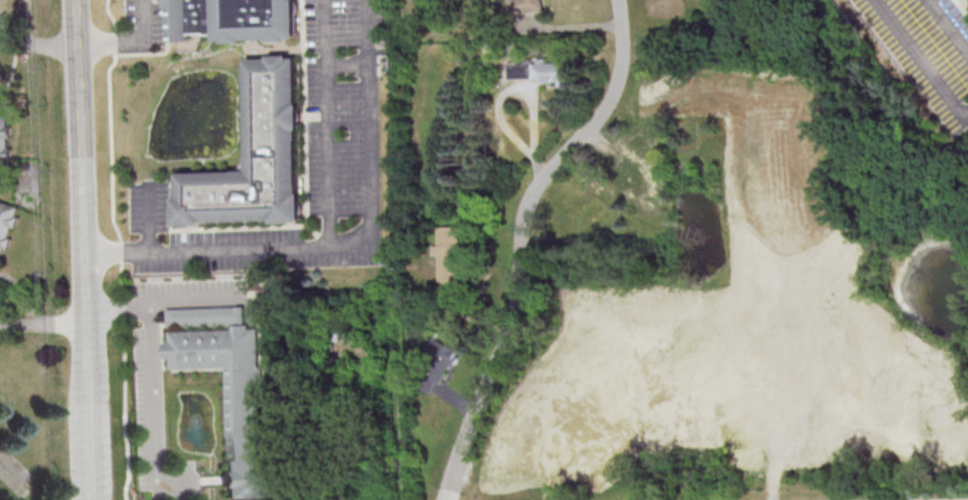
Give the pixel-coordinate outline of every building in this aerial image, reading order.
[(168,33),(167,0),(295,0),(297,37),(289,38),(289,40),(268,41),(268,38),(244,39),(244,42),(224,43),(224,40),(216,40),(216,33),(205,34),(205,32),(190,33),(190,40),(168,41),(168,33)] [(510,17),(540,10),(538,0),(507,0),(510,17)] [(22,50),(28,53),(25,60),(18,56),(22,50)] [(300,103),(301,129),(299,129),(301,193),(304,193),(305,221),(276,222),(276,219),(251,220),(208,222),(208,225),(179,226),(178,197),(182,197),(181,172),(249,170),(245,59),(269,58),(269,55),(289,54),(289,57),(296,57),(298,103),(300,103)] [(568,84),(568,62),(544,62),(544,57),(533,58),(533,78),(543,78),(543,84),(568,84)] [(531,62),(507,62),(508,79),(531,78),(531,62)] [(8,169),(0,169),(0,117),(7,117),(7,126),(10,126),(11,138),(8,138),(8,148),(11,148),(11,160),(8,160),(8,169)] [(3,256),(0,255),(0,200),(19,206),(16,215),(19,216),(15,227),(12,226),(9,236),(12,237),(8,248),(6,247),(3,256)] [(437,256),(438,288),(460,287),(458,226),(436,226),(436,245),(432,245),(432,256),(437,256)] [(247,324),(247,307),(170,308),(170,330),(234,329),(234,324),(247,324)] [(170,330),(170,341),(166,341),(166,359),(170,358),(171,368),(227,367),(229,460),(225,460),(225,471),(221,471),(221,488),(225,488),(226,498),(265,497),(261,328),(250,328),(250,324),(247,324),(234,324),(234,329),(170,330)] [(453,367),(461,351),(434,338),(419,373),(440,383),(448,365),(453,367)]
